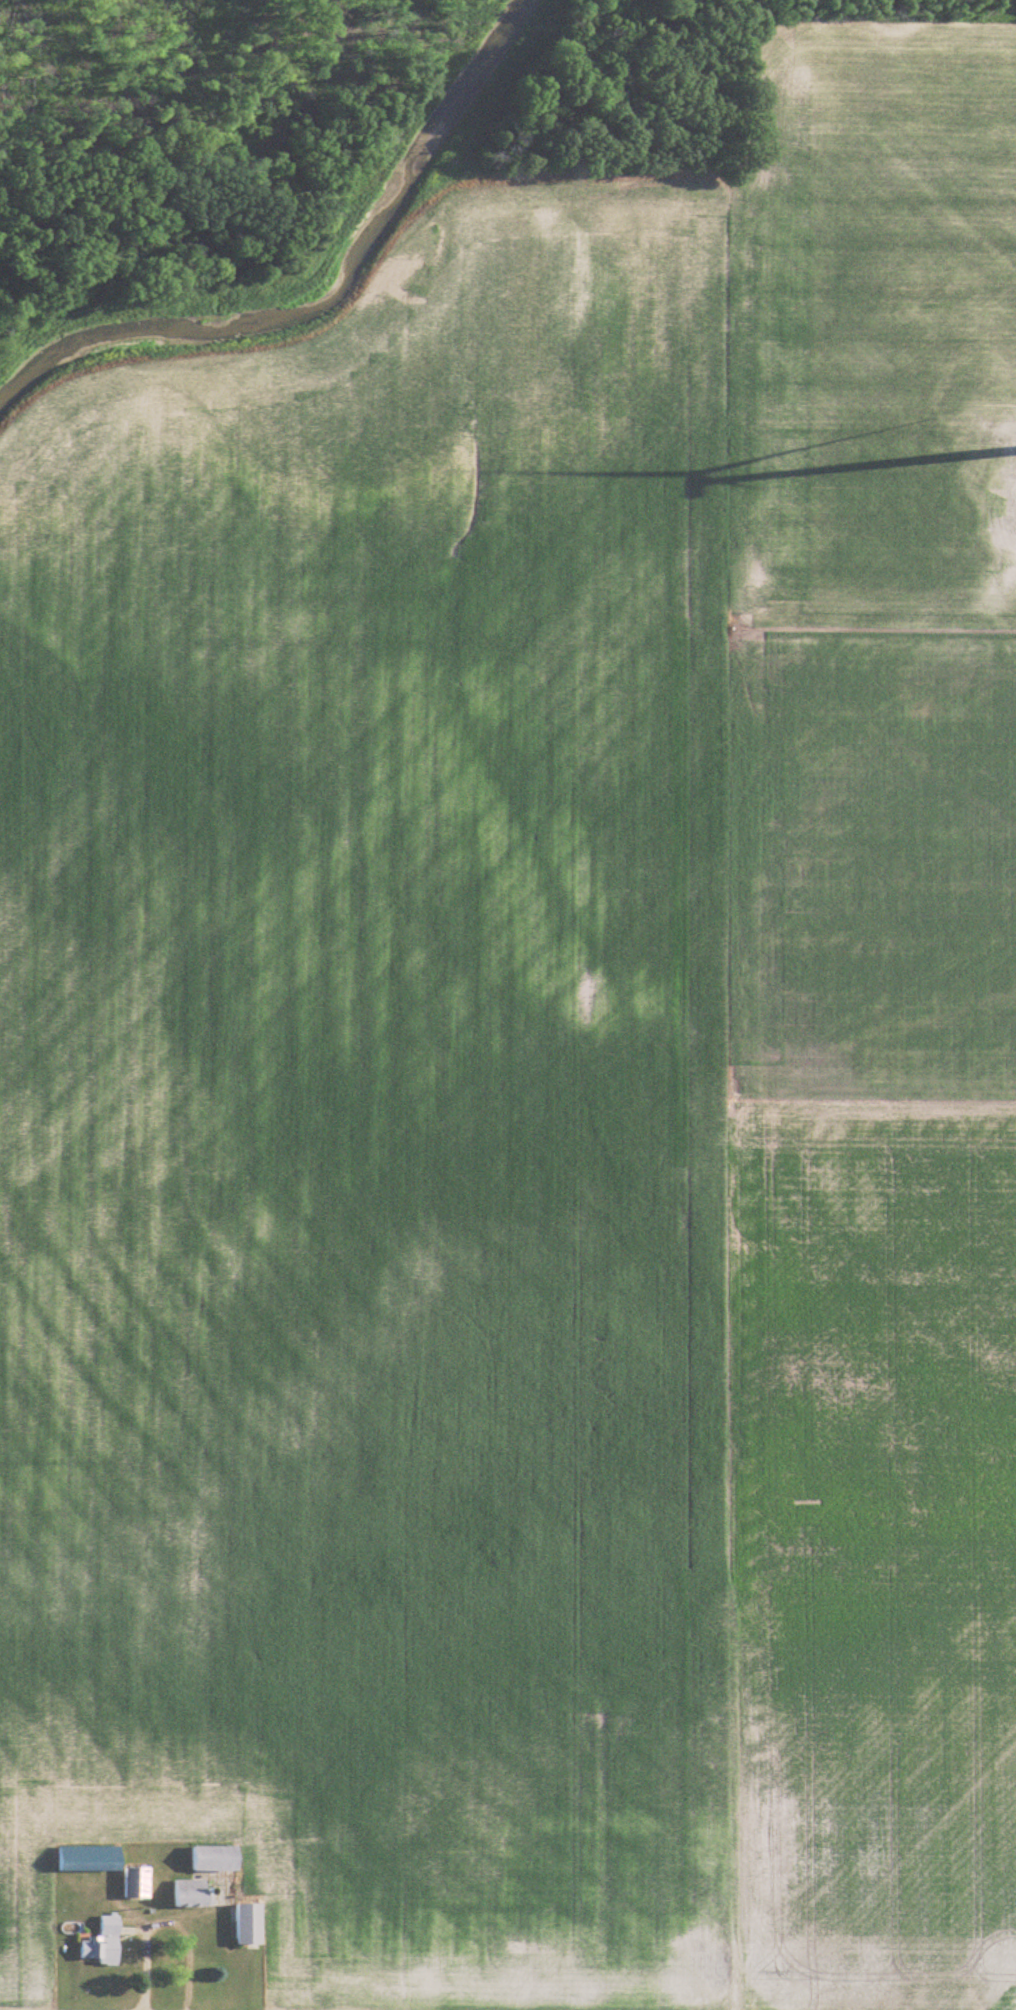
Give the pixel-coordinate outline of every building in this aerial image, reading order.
[(191,1846),(191,1872),(241,1872),(241,1846),(191,1846)] [(124,1847),(59,1847),(58,1872),(124,1873),(124,1899),(152,1899),(152,1869),(124,1869),(124,1847)] [(212,1881),(174,1881),(174,1908),(212,1908),(212,1881)] [(235,1905),(235,1945),(264,1945),(264,1905),(235,1905)] [(99,1916),(100,1939),(80,1939),(80,1963),(121,1962),(121,1916),(99,1916)]
